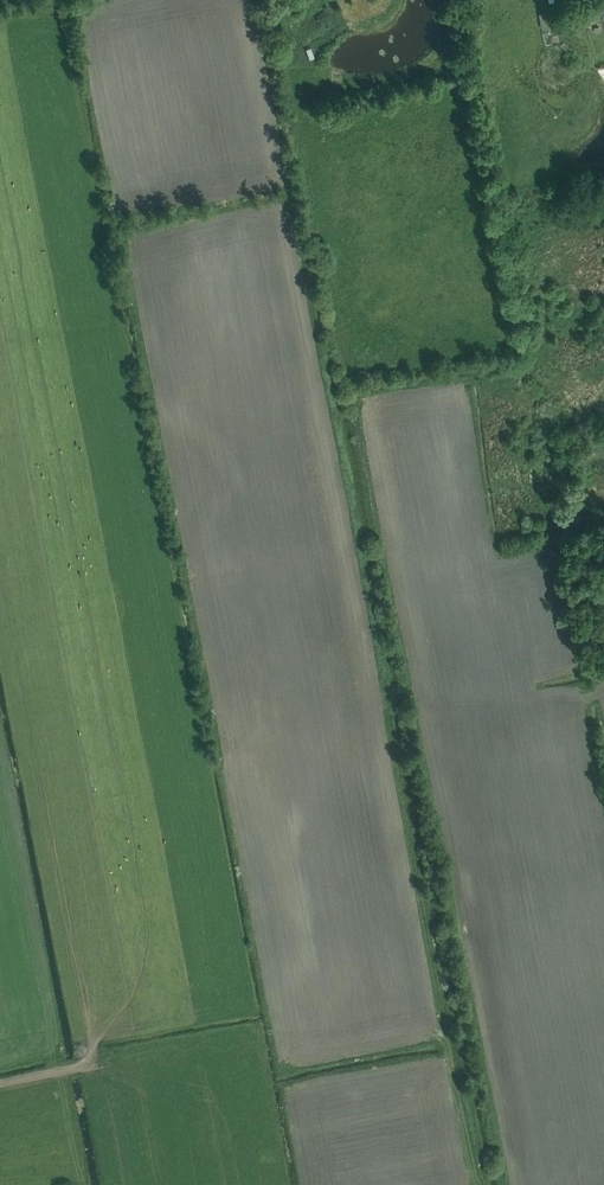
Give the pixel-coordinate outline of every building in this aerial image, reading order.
[(539,13),(542,28),(551,27),(548,11),(539,13)]
